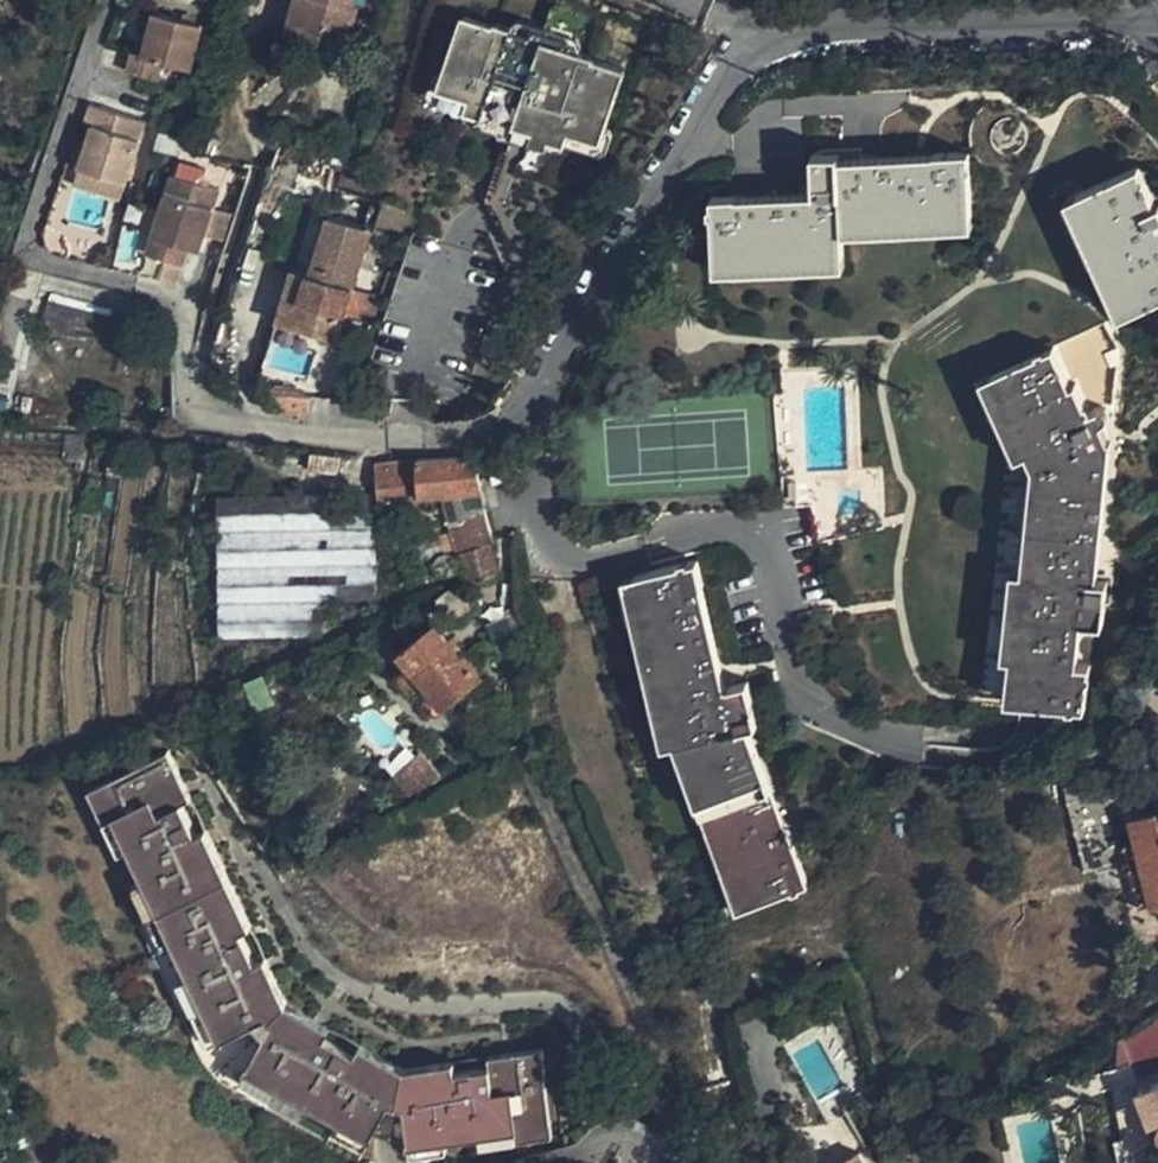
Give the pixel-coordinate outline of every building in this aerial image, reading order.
[(281,29),(291,31),(297,0),(289,0),(281,29)] [(291,31),(340,43),(350,0),(297,0),(291,31)] [(205,17),(158,6),(148,49),(134,46),(130,64),(163,72),(167,55),(194,61),(205,17)] [(603,144),(627,73),(595,63),(596,61),(468,16),(443,88),(475,99),(470,111),(485,116),(482,125),(503,132),(507,120),(520,84),(532,88),(520,124),(537,130),(532,143),(556,151),(559,142),(567,145),(571,133),(603,144)] [(507,120),(520,124),(532,88),(520,84),(507,120)] [(109,171),(134,178),(152,115),(96,99),(90,117),(97,119),(84,163),(109,171)] [(714,186),(714,246),(731,245),(731,251),(845,248),(845,224),(844,215),(951,211),(951,206),(970,205),(969,150),(844,153),(843,140),(811,142),(812,184),(714,186)] [(1075,186),(1129,307),(1157,294),(1157,198),(1140,158),(1075,186)] [(109,171),(84,163),(79,180),(104,187),(109,171)] [(222,203),(227,184),(176,169),(154,248),(193,260),(197,245),(209,249),(212,237),(222,203)] [(1129,307),(1075,186),(1066,190),(1118,311),(1129,307)] [(222,203),(212,237),(227,241),(236,208),(222,203)] [(845,224),(952,221),(970,221),(970,205),(951,206),(951,211),(844,215),(845,224)] [(341,337),(377,224),(336,211),(317,269),(299,324),(341,337)] [(845,248),(731,251),(731,245),(714,246),(714,262),(845,260),(845,248)] [(299,324),(317,269),(302,264),(284,319),(299,324)] [(49,292),(39,334),(144,360),(154,316),(49,292)] [(1045,349),(975,379),(1011,459),(1015,458),(1024,453),(1032,473),(1026,579),(1017,579),(1010,663),(1021,663),(1019,708),(1039,709),(1086,711),(1089,666),(1075,665),(1078,626),(1100,627),(1102,584),(1088,583),(1097,444),(1078,443),(1073,432),(1084,427),(1066,386),(1062,388),(1045,349)] [(1011,459),(975,379),(967,383),(1002,464),(1011,459)] [(77,486),(82,434),(0,428),(0,480),(77,486)] [(1026,579),(1032,473),(1024,453),(1015,458),(1023,478),(1017,579),(1026,579)] [(376,455),(379,490),(440,483),(459,483),(479,484),(471,457),(412,459),(376,455)] [(221,496),(217,636),(320,627),(317,590),(375,582),(363,478),(221,496)] [(461,496),(459,483),(440,483),(446,509),(450,521),(466,517),(461,496)] [(481,491),(479,484),(459,483),(461,496),(481,491)] [(481,491),(461,496),(466,517),(450,521),(456,548),(463,547),(486,540),(491,539),(481,491)] [(494,574),(486,540),(463,547),(470,571),(472,582),(494,574)] [(740,912),(796,892),(783,851),(774,854),(738,739),(745,737),(757,734),(749,694),(728,698),(701,572),(644,583),(648,602),(640,603),(672,752),(680,750),(729,897),(734,895),(740,912)] [(1010,663),(1017,579),(1005,578),(1000,662),(1010,663)] [(630,585),(665,753),(672,752),(640,603),(648,602),(644,583),(630,585)] [(437,706),(476,673),(459,653),(457,655),(426,619),(389,649),(399,662),(390,670),(402,685),(413,677),(437,706)] [(1021,663),(1010,663),(1008,707),(1019,708),(1021,663)] [(783,851),(745,737),(738,739),(774,854),(783,851)] [(672,752),(724,917),(740,912),(734,895),(729,897),(680,750),(672,752)] [(475,1135),(547,1124),(537,1051),(483,1058),(485,1068),(451,1073),(449,1063),(399,1069),(355,1046),(350,1055),(320,1039),(325,1030),(281,1006),(258,961),(250,966),(234,935),(243,931),(195,835),(186,840),(171,809),(180,804),(156,756),(90,789),(122,853),(137,884),(153,915),(141,921),(130,926),(194,1053),(194,1054),(195,1055),(196,1056),(196,1057),(197,1058),(198,1059),(199,1059),(200,1060),(201,1060),(331,1132),(343,1109),(405,1145),(441,1140),(475,1135)] [(395,778),(409,803),(438,787),(424,762),(395,778)] [(111,859),(122,853),(90,789),(79,795),(111,859)] [(1145,801),(1146,809),(1130,813),(1147,901),(1157,898),(1157,797),(1145,801)] [(126,889),(141,921),(153,915),(137,884),(126,889)] [(1155,1126),(1154,1132),(1156,1137),(1157,1138),(1157,1079),(1151,1082),(1135,1087),(1147,1122),(1155,1126)] [(549,1137),(547,1124),(475,1135),(477,1148),(549,1137)] [(443,1152),(441,1140),(405,1145),(407,1158),(443,1152)] [(756,1162),(786,1162),(781,1147),(756,1162)]
